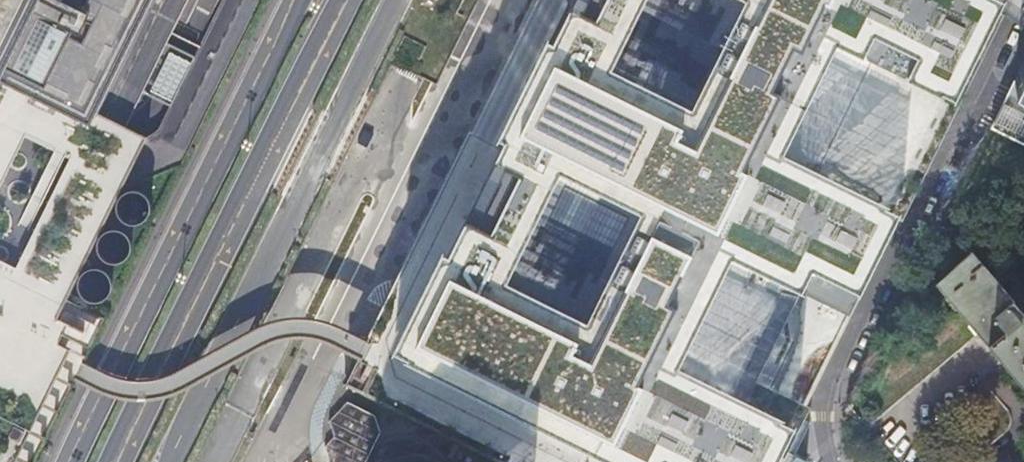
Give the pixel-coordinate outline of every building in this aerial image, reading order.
[(8,67),(41,0),(0,0),(0,84),(8,67)] [(8,67),(34,80),(62,94),(97,111),(152,0),(41,0),(8,67)] [(399,350),(533,415),(587,441),(606,451),(629,461),(772,461),(792,422),(650,352),(707,236),(853,304),(900,208),(754,139),(811,26),(955,91),(997,7),(1000,0),(746,0),(692,111),(614,73),(649,0),(571,0),(399,350)] [(119,210),(122,215),(124,216),(128,219),(131,220),(137,220),(143,219),(147,215),(150,212),(151,209),(152,203),(151,198),(148,193),(143,189),(137,187),(132,187),(129,188),(124,191),(120,196),(119,198),(118,204),(119,210)] [(100,247),(102,252),(103,253),(107,257),(109,259),(115,260),(121,260),(126,257),(130,254),(132,252),(133,246),(133,240),(131,235),(127,230),(122,228),(116,227),(113,227),(108,229),(104,233),(101,238),(100,244),(100,247)] [(970,252),(935,285),(955,308),(858,391),(862,396),(850,406),(862,422),(875,411),(880,417),(884,413),(977,334),(1001,362),(1023,389),(1023,316),(970,252)] [(81,287),(83,292),(84,294),(88,298),(94,300),(100,300),(106,298),(110,295),(112,292),(114,287),(114,281),(112,276),(108,271),(103,268),(100,267),(95,267),(89,269),(85,273),(83,275),(81,281),(81,287)] [(329,461),(355,461),(371,428),(380,432),(381,432),(382,430),(377,413),(351,400),(332,417),(339,432),(325,450),(328,460),(329,461)] [(381,432),(380,432),(371,428),(355,461),(366,461),(381,432)] [(806,461),(807,458),(797,453),(793,460),(792,461),(807,461),(806,461)]
